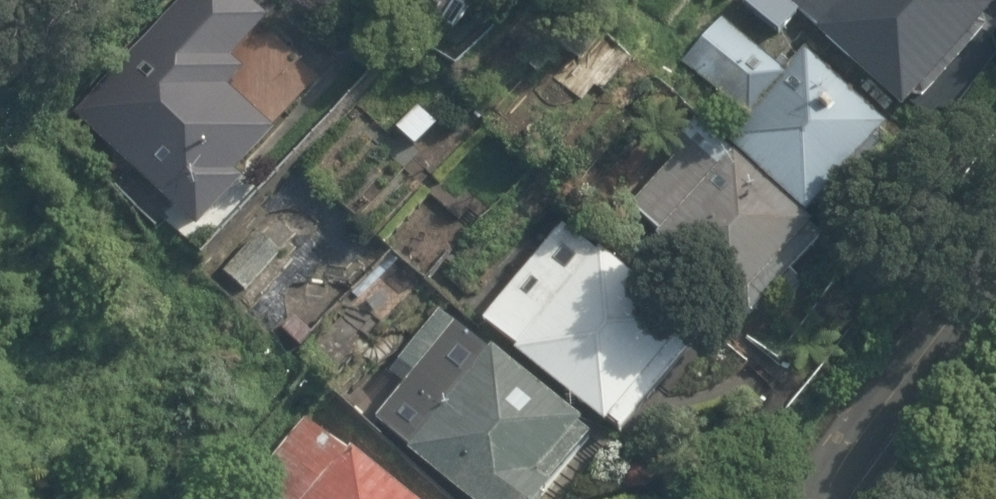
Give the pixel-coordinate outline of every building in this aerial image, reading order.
[(73,113),(194,230),(242,180),(232,172),(275,130),(228,87),(244,71),(231,58),(274,14),(258,0),(179,0),(73,113)] [(452,30),(473,0),(411,0),(452,30)] [(799,12),(787,0),(743,0),(741,2),(778,35),(799,12)] [(799,12),(816,28),(814,30),(897,106),(903,100),(916,103),(981,27),(980,18),(992,4),(988,0),(787,0),(799,12)] [(742,116),(722,138),(802,214),(811,204),(824,206),(865,163),(863,149),(887,124),(804,50),(788,67),(780,60),(774,65),(722,18),(683,64),(742,116)] [(437,123),(418,104),(396,127),(415,145),(437,123)] [(810,222),(732,152),(727,157),(711,143),(701,153),(687,141),(628,206),(657,231),(653,235),(731,305),(735,301),(749,315),(820,237),(807,225),(810,222)] [(516,346),(512,351),(602,425),(606,420),(619,431),(687,349),(674,339),(688,321),(561,223),(482,320),(516,346)] [(278,252),(258,233),(224,271),(243,289),(278,252)] [(405,450),(464,498),(536,498),(547,485),(544,482),(587,432),(577,424),(581,420),(490,347),(488,349),(439,310),(388,373),(401,384),(374,418),(409,446),(405,450)] [(351,447),(347,450),(307,421),(267,463),(278,472),(252,498),(415,498),(351,447)]
